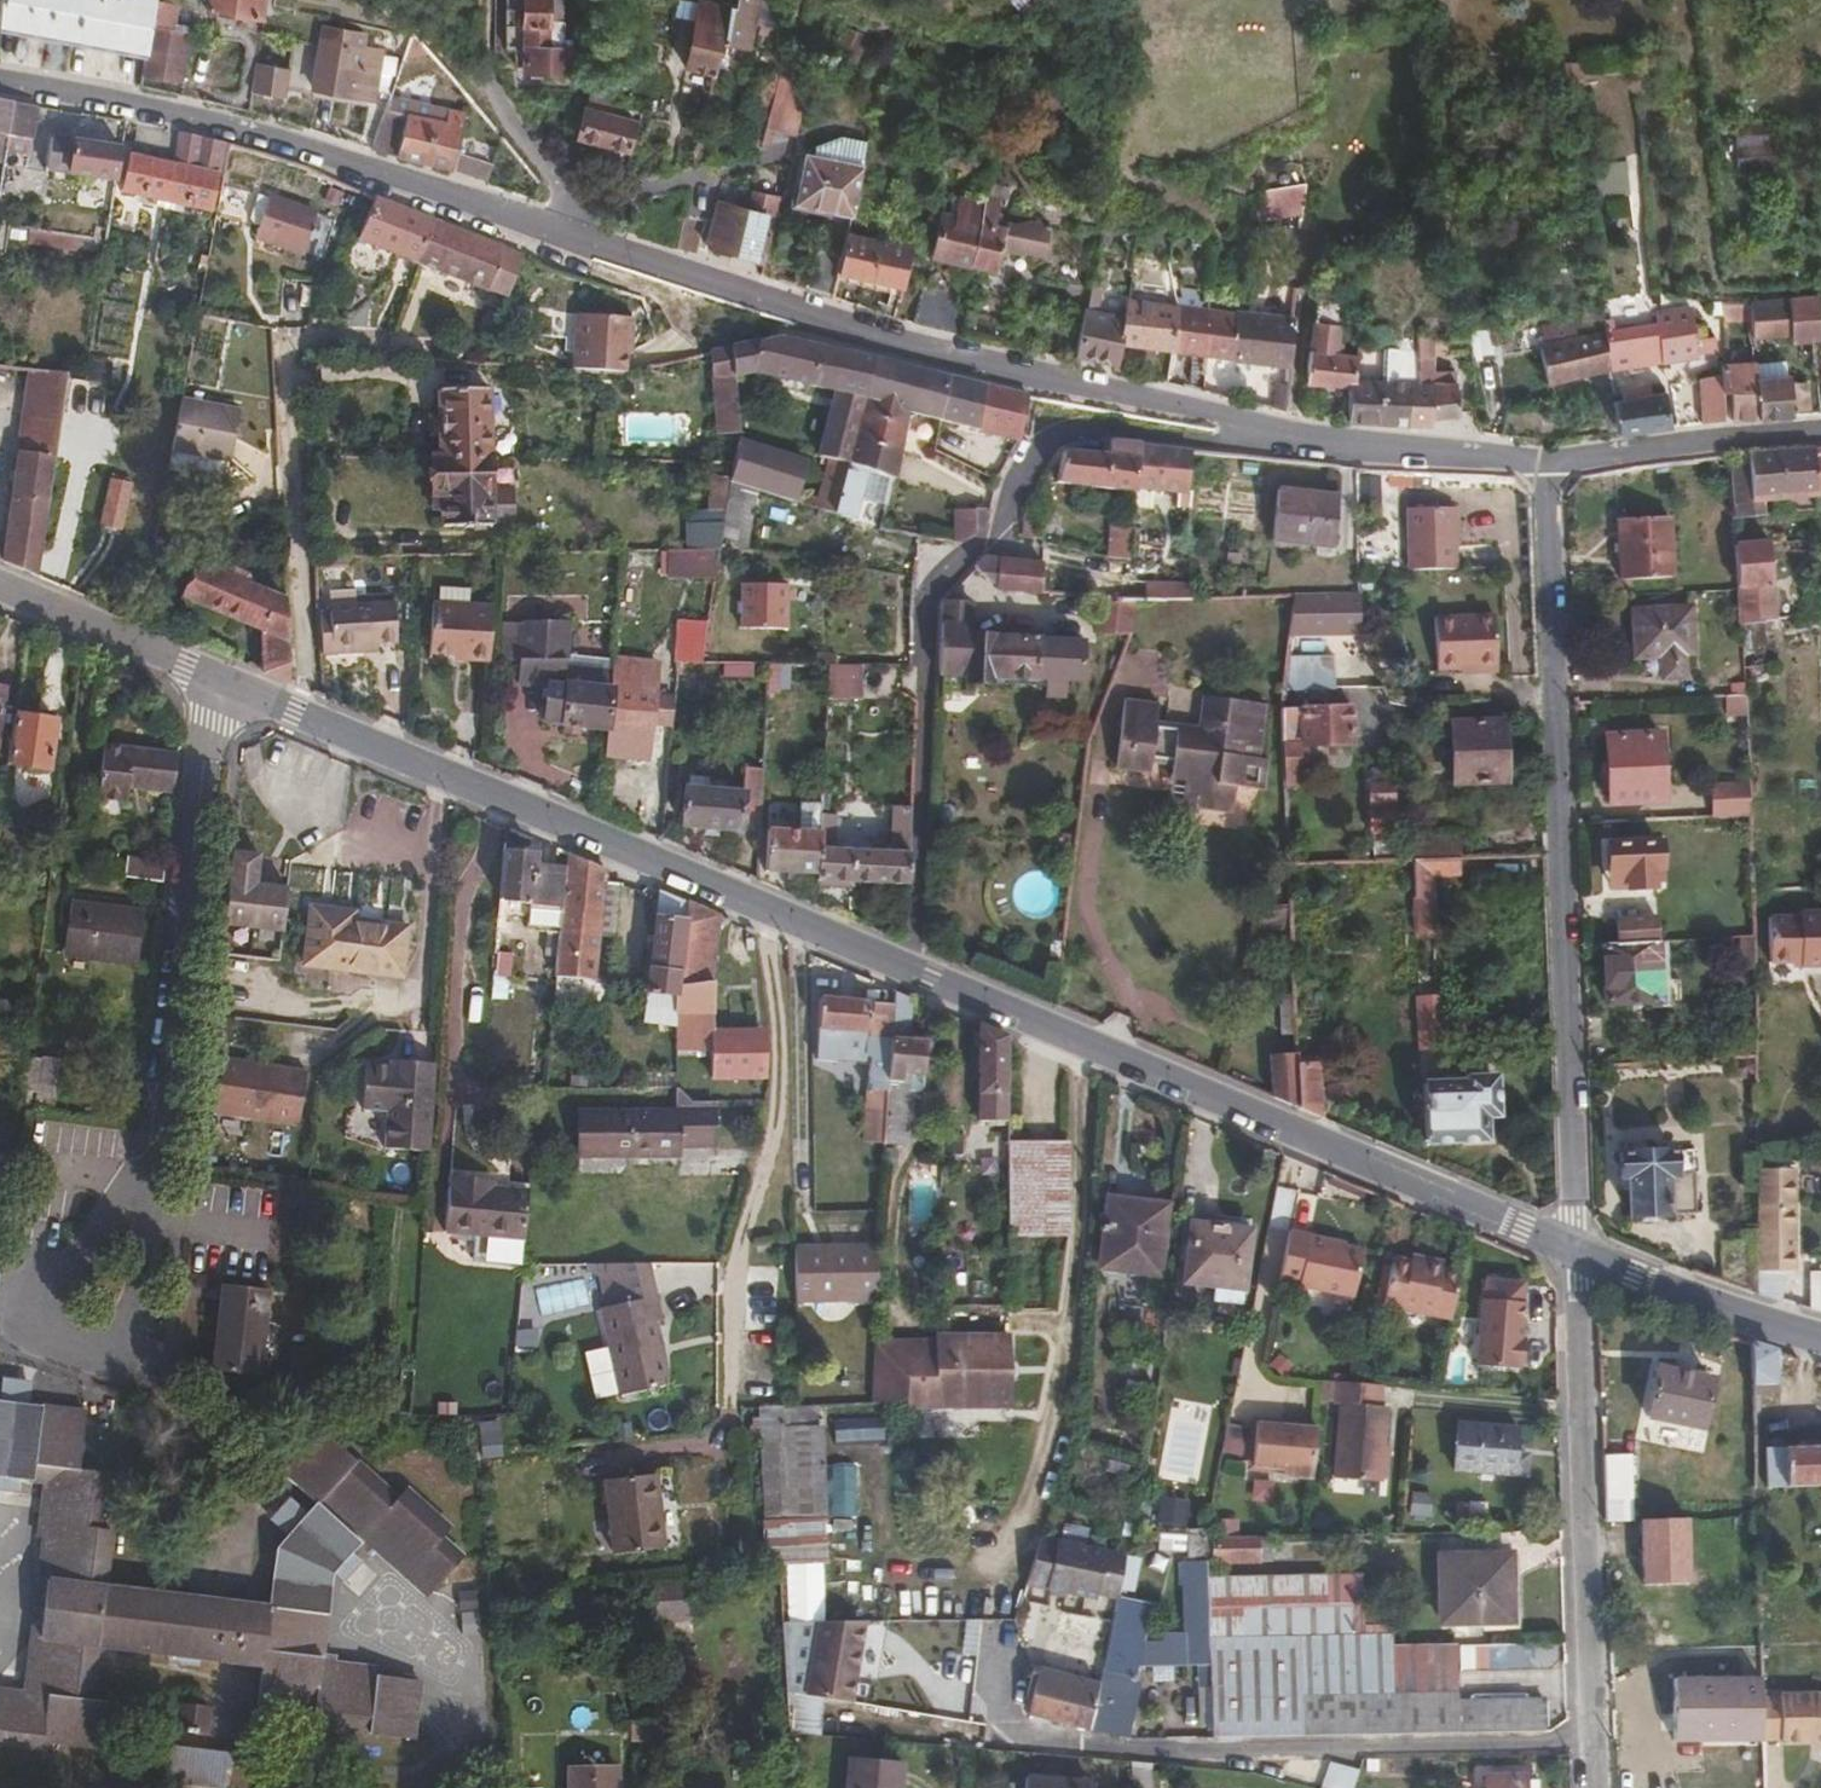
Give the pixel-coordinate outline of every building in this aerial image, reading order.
[(0,2),(0,43),(135,69),(147,0),(0,0),(0,2)] [(168,0),(147,0),(143,22),(181,29),(183,20),(170,17),(172,1),(168,0)] [(201,5),(256,16),(259,0),(202,0),(201,5)] [(517,23),(521,23),(519,67),(564,70),(566,38),(559,37),(560,17),(555,17),(556,0),(519,0),(517,23)] [(726,47),(736,4),(719,0),(699,0),(685,71),(720,80),(726,47)] [(726,47),(753,53),(764,0),(737,0),(736,4),(726,47)] [(328,13),(323,45),(372,62),(374,48),(376,35),(366,34),(368,19),(328,13)] [(173,77),(181,29),(143,22),(135,69),(173,77)] [(368,86),(372,62),(323,45),(297,38),(293,68),(292,81),(366,93),(368,86)] [(279,79),(292,81),(293,68),(249,62),(245,88),(277,93),(279,79)] [(790,132),(803,82),(777,76),(765,126),(790,132)] [(460,109),(381,91),(362,143),(376,148),(469,170),(476,140),(453,134),(460,109)] [(0,99),(0,136),(2,136),(3,133),(9,101),(0,99)] [(28,137),(33,105),(9,101),(3,133),(28,137)] [(576,142),(632,157),(642,120),(585,106),(576,142)] [(810,141),(808,149),(858,159),(863,135),(837,129),(810,141)] [(190,169),(195,137),(174,132),(171,146),(168,164),(190,169)] [(112,181),(117,148),(45,137),(40,170),(112,181)] [(206,209),(213,175),(219,142),(195,137),(190,169),(168,164),(161,199),(206,209)] [(989,146),(973,141),(969,164),(984,169),(989,146)] [(226,144),(219,142),(213,175),(220,177),(226,144)] [(790,198),(846,210),(858,159),(808,149),(800,148),(790,198)] [(161,199),(168,164),(125,154),(119,189),(161,199)] [(1299,179),(1259,185),(1257,215),(1297,209),(1299,179)] [(855,203),(882,210),(888,187),(860,181),(855,203)] [(733,259),(764,268),(783,197),(752,189),(747,207),(733,259)] [(255,227),(266,199),(255,194),(246,219),(250,225),(255,227)] [(747,207),(718,198),(703,251),(733,259),(747,207)] [(315,260),(330,222),(266,199),(255,227),(251,237),(315,260)] [(417,263),(432,223),(371,199),(356,239),(417,263)] [(1007,205),(988,200),(983,219),(974,271),(1001,276),(1006,253),(1045,261),(1053,228),(1004,219),(1007,205)] [(932,261),(974,271),(983,219),(942,210),(932,261)] [(672,245),(690,251),(696,219),(678,215),(672,245)] [(483,290),(500,250),(432,223),(417,263),(483,290)] [(840,278),(907,293),(916,248),(848,233),(844,255),(840,278)] [(76,253),(78,240),(36,234),(34,247),(76,253)] [(840,278),(844,255),(819,250),(807,289),(836,296),(840,278)] [(915,322),(960,333),(968,294),(924,283),(915,322)] [(1129,339),(1168,345),(1168,299),(1122,293),(1119,312),(1113,366),(1125,368),(1129,339)] [(1755,332),(1789,332),(1789,336),(1820,336),(1820,296),(1756,299),(1755,317),(1755,332)] [(1168,345),(1191,347),(1192,302),(1168,299),(1168,345)] [(1755,317),(1756,299),(1727,300),(1727,317),(1755,317)] [(1203,348),(1230,352),(1233,307),(1192,302),(1191,347),(1203,348)] [(1113,366),(1119,312),(1080,304),(1068,355),(1074,357),(1076,350),(1108,358),(1107,364),(1113,366)] [(1697,350),(1694,305),(1664,308),(1657,309),(1658,318),(1662,356),(1697,350)] [(1230,352),(1286,359),(1289,314),(1233,307),(1230,352)] [(617,371),(620,338),(625,338),(626,317),(577,312),(572,368),(617,371)] [(1356,374),(1356,352),(1336,350),(1336,320),(1310,317),(1303,378),(1347,380),(1356,381),(1356,374)] [(1662,356),(1658,318),(1604,326),(1608,364),(1662,356)] [(1604,326),(1537,339),(1545,378),(1608,364),(1604,326)] [(859,407),(873,357),(778,335),(728,346),(730,375),(753,371),(832,391),(815,456),(824,458),(844,463),(851,434),(859,407)] [(1417,335),(1418,372),(1433,371),(1432,335),(1417,335)] [(731,401),(730,375),(728,346),(707,352),(711,402),(731,401)] [(1395,371),(1415,373),(1415,348),(1402,347),(1395,371)] [(873,357),(859,407),(900,419),(902,409),(938,418),(948,376),(873,357)] [(1756,413),(1754,372),(1754,360),(1739,361),(1739,374),(1728,374),(1730,416),(1756,413)] [(56,420),(64,371),(29,367),(21,415),(56,420)] [(1719,371),(1699,375),(1701,420),(1722,417),(1719,371)] [(1786,371),(1754,372),(1756,413),(1788,409),(1786,371)] [(1394,419),(1396,377),(1356,374),(1356,381),(1347,380),(1345,415),(1394,419)] [(1018,437),(1025,396),(948,376),(938,418),(1018,437)] [(1453,381),(1415,379),(1396,377),(1394,419),(1430,422),(1430,415),(1457,414),(1453,381)] [(1273,379),(1269,402),(1283,406),(1284,380),(1273,379)] [(1649,383),(1621,388),(1621,396),(1612,398),(1615,430),(1668,423),(1664,388),(1650,389),(1649,383)] [(487,456),(486,386),(437,385),(437,413),(427,413),(428,434),(437,434),(438,455),(487,456)] [(225,459),(234,407),(179,396),(169,449),(225,459)] [(732,431),(731,401),(711,402),(713,433),(732,431)] [(898,447),(904,420),(900,419),(859,407),(851,434),(898,447)] [(56,420),(21,415),(0,545),(0,561),(32,574),(56,420)] [(851,434),(844,463),(831,510),(851,516),(863,468),(891,475),(898,447),(851,434)] [(1136,486),(1140,444),(1110,440),(1109,452),(1111,454),(1108,488),(1136,490),(1136,486)] [(759,449),(731,441),(727,462),(725,482),(751,489),(792,500),(801,462),(761,452),(759,449)] [(1168,447),(1140,444),(1136,486),(1176,487),(1176,504),(1189,504),(1193,503),(1193,487),(1187,486),(1191,449),(1168,447)] [(1108,488),(1111,454),(1109,452),(1062,449),(1058,467),(1055,483),(1108,488)] [(1818,498),(1816,449),(1749,453),(1749,466),(1737,467),(1740,503),(1818,498)] [(1010,478),(1014,456),(988,452),(983,475),(995,477),(1010,478)] [(488,490),(487,456),(438,455),(428,456),(428,458),(429,506),(439,506),(440,523),(487,522),(488,514),(504,514),(504,490),(488,490)] [(831,510),(844,463),(824,458),(811,505),(831,510)] [(725,482),(727,462),(703,461),(706,492),(723,492),(725,482)] [(1356,505),(1356,468),(1338,466),(1338,505),(1356,505)] [(112,477),(100,519),(119,524),(130,482),(112,477)] [(751,489),(725,482),(723,492),(720,512),(747,516),(751,489)] [(1331,546),(1330,494),(1270,495),(1271,547),(1331,546)] [(985,525),(988,508),(973,507),(970,535),(985,525)] [(1456,570),(1455,509),(1408,508),(1408,570),(1456,570)] [(747,516),(720,512),(718,524),(716,537),(742,543),(747,516)] [(1670,574),(1670,516),(1618,516),(1618,576),(1670,574)] [(1131,557),(1134,523),(1103,521),(1100,553),(1100,555),(1131,557)] [(716,537),(718,524),(684,524),(684,549),(715,549),(716,537)] [(1775,620),(1770,543),(1735,545),(1738,586),(1741,623),(1775,620)] [(712,564),(715,549),(684,549),(677,549),(677,565),(712,564)] [(983,557),(973,565),(982,577),(993,577),(993,585),(1039,589),(1041,563),(1038,562),(983,557)] [(285,682),(282,597),(194,561),(181,593),(257,626),(259,671),(285,682)] [(993,585),(993,577),(982,577),(989,586),(993,585)] [(1190,595),(1190,578),(1144,578),(1144,595),(1190,595)] [(784,627),(784,583),(738,583),(738,628),(784,627)] [(387,634),(390,596),(327,591),(327,601),(325,641),(356,642),(357,633),(369,634),(387,634)] [(1360,630),(1359,594),(1358,592),(1293,594),(1289,633),(1360,630)] [(1136,596),(1113,594),(1110,634),(1129,636),(1136,616),(1136,596)] [(1079,677),(1080,639),(969,633),(970,601),(941,599),(938,648),(965,650),(964,678),(989,680),(989,673),(1045,676),(1044,692),(1063,693),(1064,677),(1079,677)] [(325,641),(327,601),(313,600),(316,640),(325,641)] [(486,658),(490,604),(427,600),(426,627),(423,651),(462,655),(463,657),(486,658)] [(1695,649),(1693,603),(1634,606),(1635,652),(1643,651),(1661,651),(1662,668),(1662,675),(1685,674),(1684,650),(1695,649)] [(1495,613),(1435,614),(1437,666),(1458,665),(1475,665),(1475,671),(1497,670),(1495,613)] [(563,659),(566,619),(520,619),(516,656),(563,659)] [(702,664),(702,643),(704,622),(674,623),(673,664),(676,664),(689,664),(702,664)] [(368,643),(369,634),(357,633),(356,642),(368,643)] [(1662,668),(1661,651),(1643,651),(1644,669),(1662,668)] [(561,684),(563,659),(516,656),(514,681),(541,683),(539,719),(604,726),(608,688),(561,684)] [(646,692),(648,664),(648,660),(611,657),(608,688),(604,726),(623,727),(620,754),(645,757),(647,728),(651,729),(652,717),(654,693),(646,692)] [(1333,657),(1286,658),(1283,690),(1333,691),(1333,657)] [(828,689),(868,690),(868,663),(828,663),(828,689)] [(654,693),(656,665),(648,664),(646,692),(654,693)] [(1260,755),(1268,702),(1204,692),(1199,722),(1157,716),(1160,700),(1128,696),(1117,766),(1154,772),(1156,762),(1176,765),(1174,777),(1188,779),(1184,805),(1233,811),(1238,784),(1263,788),(1268,757),(1260,755)] [(670,719),(672,696),(654,693),(652,717),(670,719)] [(1351,742),(1349,703),(1283,705),(1285,769),(1306,769),(1306,744),(1351,742)] [(43,769),(50,719),(11,712),(4,762),(43,769)] [(1506,782),(1503,720),(1452,723),(1455,783),(1506,782)] [(1665,798),(1662,732),(1608,734),(1611,800),(1665,798)] [(167,791),(173,750),(100,741),(92,793),(122,798),(124,785),(167,791)] [(1397,840),(1394,766),(1369,767),(1373,861),(1397,860),(1397,840)] [(1184,805),(1188,779),(1174,777),(1170,803),(1184,805)] [(758,823),(758,798),(740,798),(740,792),(680,788),(678,825),(738,828),(739,822),(758,823)] [(1718,796),(1718,816),(1751,815),(1750,801),(1750,794),(1718,796)] [(907,881),(910,804),(891,804),(889,849),(830,846),(831,812),(819,811),(817,830),(815,871),(815,877),(907,881)] [(815,871),(817,830),(764,828),(762,867),(815,871)] [(1459,857),(1458,838),(1427,838),(1428,858),(1459,857)] [(1405,859),(1404,840),(1397,840),(1397,860),(1405,859)] [(1662,883),(1660,841),(1608,844),(1610,885),(1662,883)] [(554,933),(562,851),(546,845),(546,855),(498,850),(494,898),(528,902),(528,899),(542,901),(540,932),(554,933)] [(593,963),(598,903),(611,905),(614,873),(562,851),(554,933),(548,996),(588,999),(591,980),(621,982),(622,966),(593,963)] [(284,936),(289,891),(254,887),(259,854),(231,852),(222,927),(284,936)] [(156,879),(159,860),(121,856),(119,874),(156,879)] [(1428,858),(1413,859),(1414,896),(1433,895),(1433,874),(1460,873),(1459,857),(1428,858)] [(679,992),(686,902),(649,887),(649,899),(655,900),(649,984),(649,990),(679,992)] [(395,974),(401,916),(349,910),(334,908),(335,901),(306,898),(299,963),(372,971),(395,974)] [(131,961),(138,910),(65,901),(59,952),(131,961)] [(349,903),(335,901),(334,908),(349,910),(349,903)] [(715,915),(686,902),(679,992),(674,1047),(706,1047),(706,1074),(761,1074),(762,1035),(752,1035),(751,1027),(707,1027),(715,915)] [(1800,907),(1800,911),(1770,912),(1769,956),(1800,956),(1800,960),(1820,960),(1820,907),(1800,907)] [(1619,920),(1619,941),(1661,940),(1659,918),(1619,920)] [(1663,999),(1661,940),(1619,941),(1605,942),(1608,1001),(1663,999)] [(506,975),(507,953),(490,951),(488,974),(506,975)] [(921,1073),(924,1039),(910,1038),(911,996),(893,989),(892,1002),(887,1089),(883,1143),(902,1144),(907,1072),(921,1073)] [(1419,992),(1420,1043),(1452,1042),(1451,992),(1419,992)] [(887,1089),(892,1002),(819,998),(817,1060),(839,1061),(839,1051),(868,1051),(867,1087),(887,1089)] [(1005,1129),(1006,1036),(977,1024),(977,1091),(984,1092),(985,1120),(995,1120),(996,1129),(1005,1129)] [(37,1056),(36,1100),(61,1100),(62,1057),(37,1056)] [(247,1069),(249,1062),(218,1056),(216,1064),(247,1069)] [(426,1152),(432,1062),(403,1060),(403,1067),(393,1066),(358,1063),(355,1109),(381,1111),(379,1148),(426,1152)] [(1319,1116),(1316,1061),(1294,1061),(1295,1065),(1296,1106),(1319,1116)] [(291,1124),(299,1070),(249,1062),(247,1069),(216,1064),(208,1109),(291,1124)] [(1296,1106),(1295,1065),(1271,1066),(1272,1096),(1296,1106)] [(1496,1112),(1494,1077),(1465,1077),(1465,1084),(1423,1086),(1425,1137),(1484,1135),(1484,1111),(1496,1112)] [(705,1145),(705,1100),(686,1100),(670,1100),(669,1110),(571,1111),(570,1154),(671,1154),(672,1144),(705,1145)] [(1064,1229),(1064,1139),(1006,1138),(1005,1229),(1064,1229)] [(1693,1213),(1693,1172),(1674,1172),(1674,1149),(1620,1150),(1621,1176),(1629,1176),(1629,1215),(1693,1213)] [(519,1237),(523,1189),(486,1186),(486,1178),(445,1175),(440,1231),(519,1237)] [(1163,1202),(1107,1196),(1099,1262),(1156,1270),(1163,1202)] [(1243,1285),(1250,1228),(1191,1220),(1184,1278),(1243,1285)] [(1788,1223),(1756,1224),(1758,1293),(1786,1301),(1788,1264),(1788,1223)] [(1758,1293),(1756,1224),(1740,1224),(1741,1288),(1758,1293)] [(1350,1297),(1359,1249),(1307,1239),(1308,1234),(1288,1230),(1278,1283),(1350,1297)] [(872,1240),(789,1239),(789,1291),(869,1292),(872,1240)] [(1421,1262),(1422,1256),(1405,1252),(1403,1259),(1421,1262)] [(1447,1319),(1457,1270),(1438,1266),(1440,1260),(1422,1256),(1421,1262),(1403,1259),(1389,1256),(1379,1304),(1447,1319)] [(664,1378),(649,1316),(657,1313),(645,1261),(607,1261),(616,1301),(595,1306),(615,1390),(664,1378)] [(1806,1269),(1804,1311),(1820,1312),(1820,1270),(1806,1269)] [(1480,1274),(1477,1360),(1525,1362),(1529,1276),(1480,1274)] [(259,1381),(270,1293),(215,1286),(203,1374),(259,1381)] [(1005,1335),(932,1333),(932,1337),(932,1360),(1005,1360),(1005,1335)] [(931,1375),(932,1360),(932,1337),(870,1336),(867,1398),(903,1397),(905,1375),(931,1375)] [(1776,1382),(1775,1350),(1749,1342),(1751,1382),(1776,1382)] [(1004,1376),(1005,1360),(932,1360),(931,1375),(1004,1376)] [(1700,1424),(1710,1377),(1658,1366),(1648,1414),(1700,1424)] [(905,1375),(903,1397),(904,1403),(1004,1403),(1004,1376),(931,1375),(905,1375)] [(1348,1380),(1330,1378),(1330,1401),(1336,1402),(1330,1474),(1374,1477),(1375,1475),(1377,1441),(1381,1406),(1374,1404),(1376,1383),(1348,1380)] [(331,1576),(366,1534),(373,1541),(382,1533),(434,1578),(460,1547),(438,1528),(448,1516),(403,1478),(392,1490),(318,1426),(282,1467),(315,1495),(273,1536),(265,1603),(99,1587),(104,1532),(92,1530),(95,1473),(87,1472),(92,1411),(28,1403),(31,1384),(0,1379),(0,1476),(39,1478),(34,1533),(44,1534),(31,1684),(0,1688),(0,1768),(39,1772),(40,1766),(98,1772),(104,1703),(89,1702),(93,1652),(257,1669),(254,1699),(310,1704),(309,1716),(367,1722),(365,1741),(416,1747),(422,1683),(374,1676),(375,1665),(331,1659),(331,1646),(321,1645),(331,1576)] [(816,1479),(812,1420),(776,1423),(781,1482),(816,1479)] [(1512,1452),(1514,1426),(1454,1421),(1449,1467),(1524,1474),(1526,1452),(1512,1452)] [(1308,1479),(1311,1436),(1250,1431),(1246,1474),(1308,1479)] [(1382,1476),(1385,1442),(1377,1441),(1375,1475),(1382,1476)] [(1765,1447),(1766,1486),(1820,1485),(1820,1446),(1765,1447)] [(1631,1516),(1629,1453),(1601,1453),(1603,1517),(1631,1516)] [(673,1539),(664,1467),(599,1475),(609,1547),(673,1539)] [(1250,1479),(1250,1500),(1273,1500),(1273,1479),(1250,1479)] [(1692,1520),(1644,1521),(1645,1584),(1693,1583),(1692,1520)] [(1123,1546),(1036,1532),(1020,1578),(1092,1591),(1094,1586),(1113,1589),(1123,1546)] [(1202,1558),(1202,1547),(1201,1533),(1184,1535),(1184,1560),(1202,1560),(1202,1558)] [(1252,1557),(1252,1533),(1201,1533),(1202,1547),(1209,1547),(1209,1558),(1252,1557)] [(1505,1616),(1504,1551),(1435,1552),(1435,1616),(1505,1616)] [(1355,1618),(1355,1567),(1202,1568),(1202,1611),(1203,1632),(1239,1632),(1290,1631),(1383,1630),(1383,1618),(1355,1618)] [(982,1589),(882,1590),(883,1617),(982,1615),(982,1589)] [(473,1590),(455,1590),(457,1613),(475,1614),(473,1590)] [(1133,1675),(1148,1614),(1109,1604),(1095,1664),(1133,1675)] [(787,1611),(788,1640),(789,1681),(793,1682),(807,1684),(814,1647),(820,1611),(791,1611),(787,1611)] [(855,1638),(860,1611),(820,1611),(814,1647),(807,1684),(793,1682),(789,1681),(790,1722),(794,1723),(824,1726),(825,1687),(845,1691),(849,1664),(856,1666),(857,1659),(861,1638),(855,1638)] [(1203,1658),(1203,1632),(1202,1611),(1178,1612),(1180,1658),(1203,1658)] [(1290,1631),(1291,1729),(1449,1726),(1448,1684),(1448,1639),(1383,1640),(1383,1630),(1290,1631)] [(1291,1729),(1290,1631),(1239,1632),(1240,1729),(1291,1729)] [(1240,1729),(1239,1632),(1203,1632),(1203,1658),(1204,1730),(1240,1729)] [(1461,1642),(1460,1664),(1535,1667),(1536,1646),(1461,1642)] [(1081,1721),(1092,1677),(1035,1661),(1034,1665),(1026,1663),(1024,1670),(1032,1673),(1023,1705),(1081,1721)] [(1120,1730),(1133,1675),(1095,1664),(1092,1677),(1081,1721),(1120,1731),(1120,1730)] [(1761,1704),(1761,1694),(1760,1675),(1673,1676),(1675,1738),(1762,1736),(1761,1704)] [(1460,1684),(1448,1684),(1449,1726),(1538,1725),(1537,1684),(1523,1684),(1515,1679),(1465,1678),(1460,1684)] [(1815,1688),(1780,1690),(1779,1694),(1761,1694),(1761,1704),(1820,1703),(1820,1689),(1815,1688)] [(211,1706),(176,1703),(173,1729),(209,1732),(211,1706)] [(1761,1704),(1762,1736),(1780,1735),(1781,1738),(1817,1738),(1820,1739),(1820,1703),(1761,1704)] [(166,1746),(161,1786),(184,1787),(230,1787),(234,1753),(166,1746)] [(907,1755),(868,1750),(865,1787),(904,1787),(907,1755)] [(1338,1787),(1353,1787),(1357,1767),(1329,1763),(1325,1786),(1338,1787)] [(1088,1774),(1024,1770),(1023,1787),(1087,1787),(1088,1774)] [(604,1771),(561,1772),(561,1787),(605,1787),(604,1771)]
